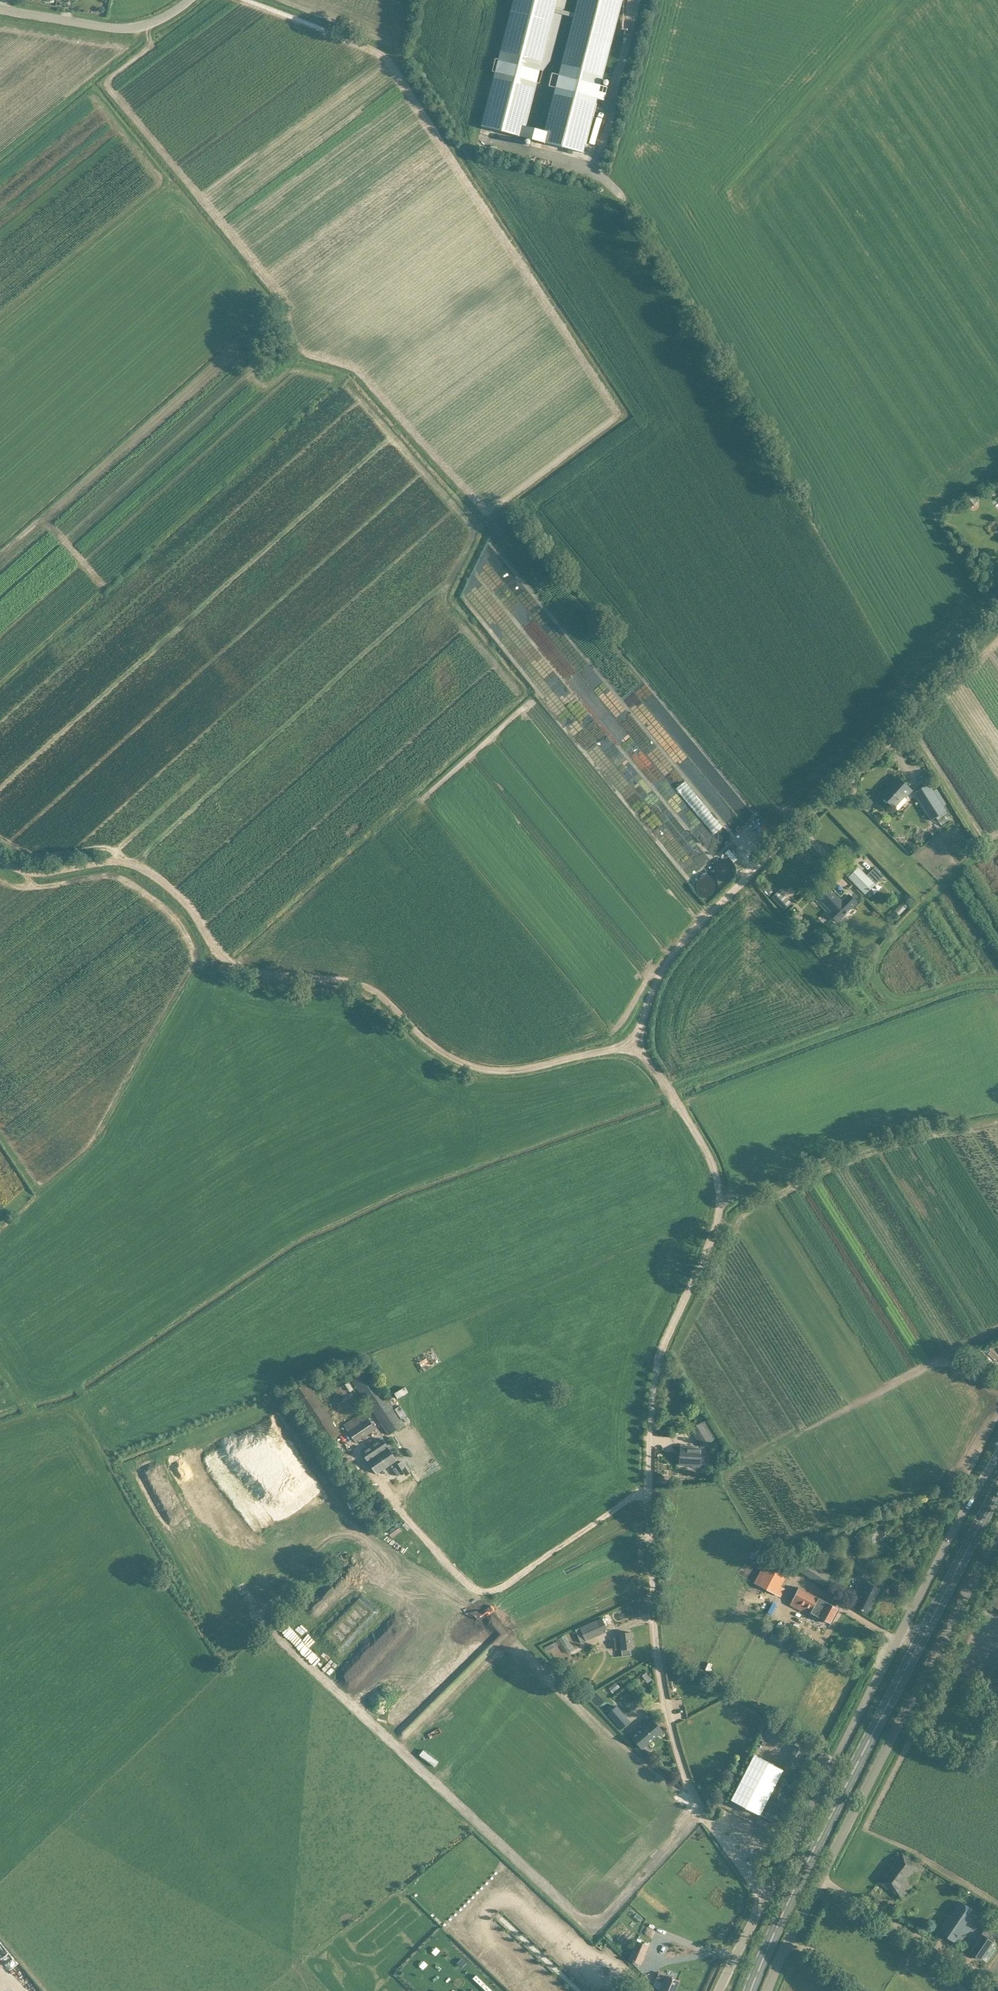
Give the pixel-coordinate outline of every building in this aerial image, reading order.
[(481,127),(542,142),(583,153),(597,99),(604,101),(608,88),(601,85),(623,0),(578,0),(559,75),(556,88),(545,132),(525,127),(540,72),(540,70),(543,71),(551,60),(567,0),(514,0),(481,127)] [(971,508),(978,502),(972,495),(965,501),(971,508)] [(912,790),(897,777),(890,783),(892,785),(890,788),(889,787),(881,796),(894,808),(904,796),(905,797),(912,790)] [(937,789),(933,791),(929,784),(914,794),(919,802),(932,821),(946,811),(943,807),(947,804),(937,789)] [(739,866),(749,857),(740,846),(730,855),(739,866)] [(729,860),(724,862),(725,865),(720,867),(725,879),(739,873),(737,866),(732,868),(729,860)] [(875,867),(867,875),(859,867),(848,877),(865,894),(884,876),(875,867)] [(857,903),(849,895),(842,902),(827,886),(817,896),(832,911),(829,914),(837,922),(857,903)] [(772,898),(782,909),(788,903),(778,893),(772,898)] [(908,895),(905,898),(910,903),(913,900),(908,895)] [(793,914),(793,923),(802,923),(802,916),(800,916),(800,914),(793,914)] [(968,1354),(974,1365),(985,1359),(980,1348),(968,1354)] [(434,1364),(429,1355),(420,1362),(424,1370),(434,1364)] [(389,1434),(404,1424),(365,1367),(350,1377),(389,1434)] [(356,1442),(376,1429),(368,1418),(372,1416),(367,1409),(344,1425),(356,1442)] [(705,1428),(702,1422),(691,1429),(702,1447),(713,1440),(713,1439),(717,1437),(710,1425),(705,1428)] [(382,1439),(362,1452),(377,1473),(397,1460),(382,1439)] [(691,1447),(691,1446),(681,1445),(680,1464),(708,1465),(708,1456),(701,1456),(701,1448),(691,1447)] [(326,1484),(333,1494),(338,1490),(332,1480),(326,1484)] [(801,1555),(793,1567),(827,1589),(835,1578),(801,1555)] [(788,1573),(765,1561),(754,1582),(780,1597),(785,1588),(781,1586),(788,1573)] [(851,1603),(856,1606),(855,1607),(867,1613),(879,1588),(866,1582),(859,1597),(855,1595),(851,1603)] [(793,1599),(812,1609),(818,1613),(818,1614),(820,1615),(819,1616),(831,1623),(838,1608),(827,1602),(819,1598),(799,1587),(793,1599)] [(575,1629),(581,1643),(586,1641),(608,1631),(602,1617),(580,1627),(575,1629)] [(621,1656),(622,1656),(632,1655),(631,1648),(633,1648),(631,1632),(620,1633),(620,1636),(614,1637),(615,1649),(621,1648),(621,1656)] [(617,1706),(608,1714),(621,1729),(630,1721),(617,1706)] [(646,1725),(643,1722),(629,1734),(642,1748),(663,1730),(653,1719),(646,1725)] [(774,1821),(797,1776),(784,1769),(761,1814),(774,1821)] [(923,1868),(902,1852),(879,1883),(901,1897),(923,1868)] [(936,1873),(933,1879),(943,1885),(947,1880),(936,1873)] [(955,1941),(960,1933),(975,1911),(960,1901),(945,1923),(940,1931),(955,1941)] [(981,1959),(986,1950),(992,1941),(981,1934),(970,1951),(981,1959)] [(649,1945),(636,1939),(628,1958),(640,1964),(649,1945)] [(902,1958),(898,1965),(900,1967),(902,1968),(907,1960),(905,1959),(902,1958)] [(660,1990),(662,1990),(674,1990),(679,1980),(670,1976),(667,1975),(666,1977),(659,1974),(657,1978),(653,1987),(660,1990)]
